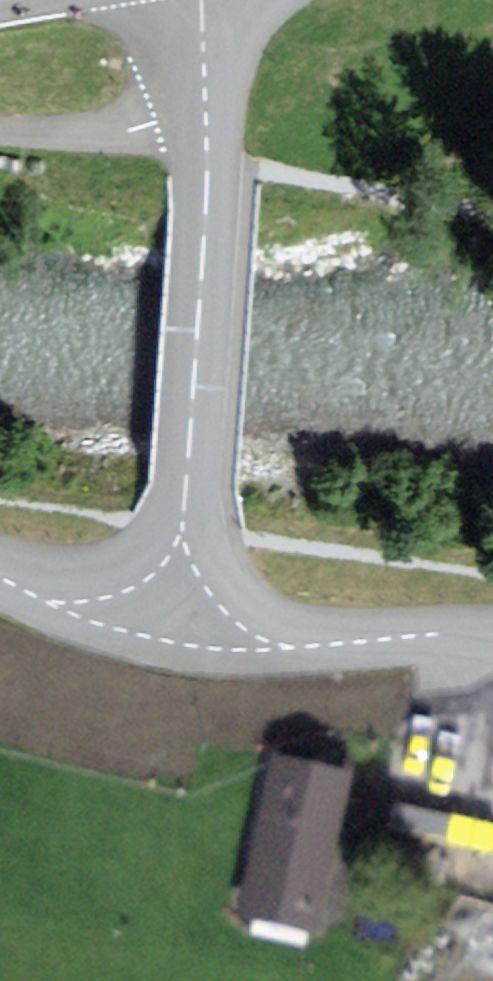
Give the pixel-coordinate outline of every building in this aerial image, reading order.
[(311,924),(346,777),(278,761),(244,909),(311,924)]
